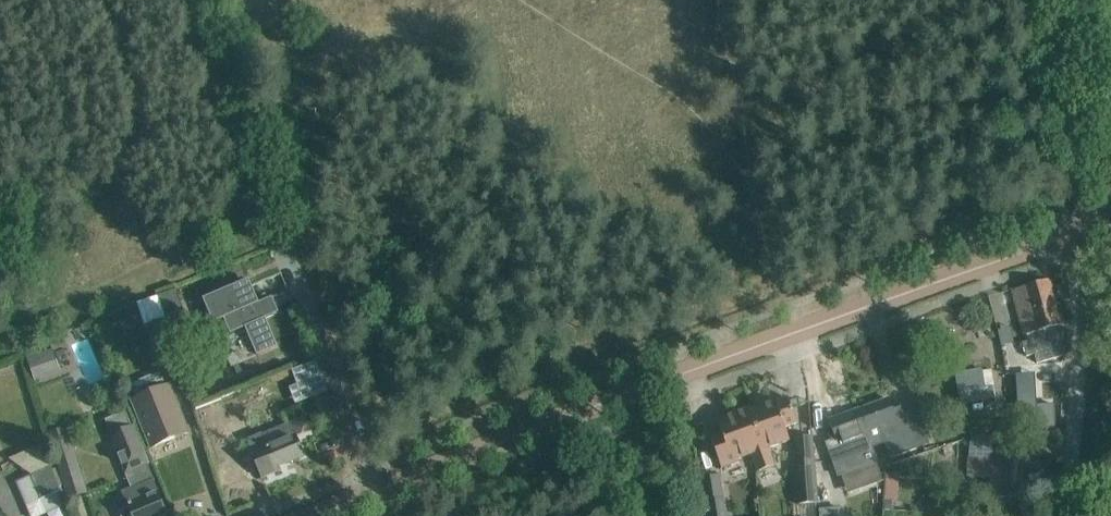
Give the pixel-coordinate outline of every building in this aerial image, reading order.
[(249,279),(203,299),(213,323),(224,318),(231,333),(245,327),(257,355),(278,346),(265,318),(274,314),(267,300),(259,303),(251,284),(249,279)] [(1048,279),(1014,289),(1027,335),(1028,334),(1029,340),(1023,342),(1026,355),(1035,352),(1038,363),(1061,356),(1063,356),(1055,326),(1061,325),(1048,279)] [(178,289),(159,295),(167,318),(181,314),(185,312),(178,289)] [(166,318),(145,325),(158,365),(178,359),(166,318)] [(30,353),(36,380),(77,371),(71,344),(30,353)] [(316,360),(292,370),(297,384),(306,381),(312,397),(328,391),(316,360)] [(982,371),(955,375),(958,393),(963,393),(964,404),(986,400),(982,371)] [(160,372),(130,384),(136,398),(132,400),(151,447),(188,432),(169,385),(165,387),(160,372)] [(1036,385),(1019,386),(1021,429),(1026,430),(1056,428),(1055,408),(1037,408),(1036,385)] [(236,396),(199,409),(220,467),(238,460),(224,424),(244,417),(236,396)] [(759,429),(749,433),(756,452),(752,454),(758,472),(775,466),(769,448),(790,440),(785,427),(797,423),(788,397),(752,411),(759,429)] [(889,399),(858,410),(865,431),(872,447),(885,442),(891,457),(928,443),(920,424),(913,403),(893,410),(889,399)] [(721,433),(710,436),(722,468),(740,461),(739,459),(752,454),(756,452),(749,433),(759,429),(752,411),(751,408),(717,420),(721,433)] [(836,439),(827,442),(834,462),(839,476),(843,487),(870,477),(866,466),(862,456),(873,452),(872,447),(865,431),(858,410),(829,420),(836,439)] [(106,420),(112,435),(111,435),(126,472),(125,472),(132,488),(123,492),(130,507),(120,511),(121,515),(161,515),(166,514),(153,482),(155,481),(148,464),(133,426),(132,427),(126,412),(106,420)] [(262,433),(248,439),(253,452),(262,477),(279,470),(278,467),(304,456),(296,437),(312,430),(306,416),(262,435),(262,433)] [(67,427),(50,432),(62,473),(80,467),(67,427)] [(797,461),(795,461),(798,504),(818,503),(812,435),(795,437),(795,438),(796,438),(797,461)] [(971,436),(969,476),(992,478),(991,496),(1012,497),(1034,499),(1037,462),(992,459),(994,438),(972,436),(971,436)] [(27,505),(31,515),(41,515),(63,506),(58,492),(61,491),(50,466),(31,474),(41,499),(27,505)] [(887,498),(901,499),(903,472),(888,471),(887,498)] [(705,501),(708,515),(728,515),(725,498),(723,498),(705,501)]
